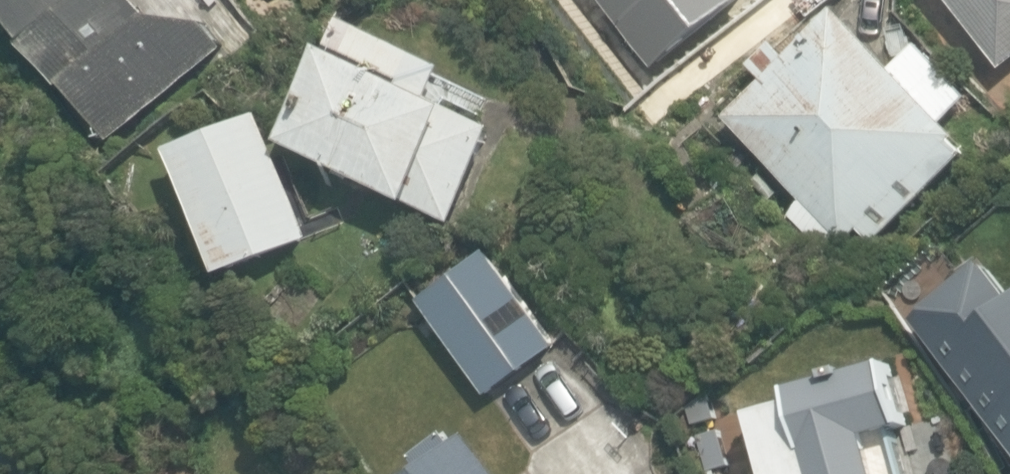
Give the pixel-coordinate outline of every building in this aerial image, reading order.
[(106,166),(262,42),(229,0),(0,0),(0,32),(106,166)] [(258,12),(274,0),(249,0),(258,12)] [(643,68),(737,0),(593,0),(643,68)] [(1000,79),(1009,71),(1009,0),(936,0),(1000,79)] [(825,2),(708,120),(852,263),(969,145),(825,2)] [(343,26),(283,143),(445,225),(504,108),(343,26)] [(260,120),(166,151),(210,283),(304,251),(260,120)] [(490,250),(410,307),(480,406),(561,349),(490,250)] [(991,278),(914,336),(1009,466),(1009,304),(991,278)] [(888,381),(750,416),(765,473),(911,473),(888,381)] [(461,454),(435,473),(476,473),(461,454)]
